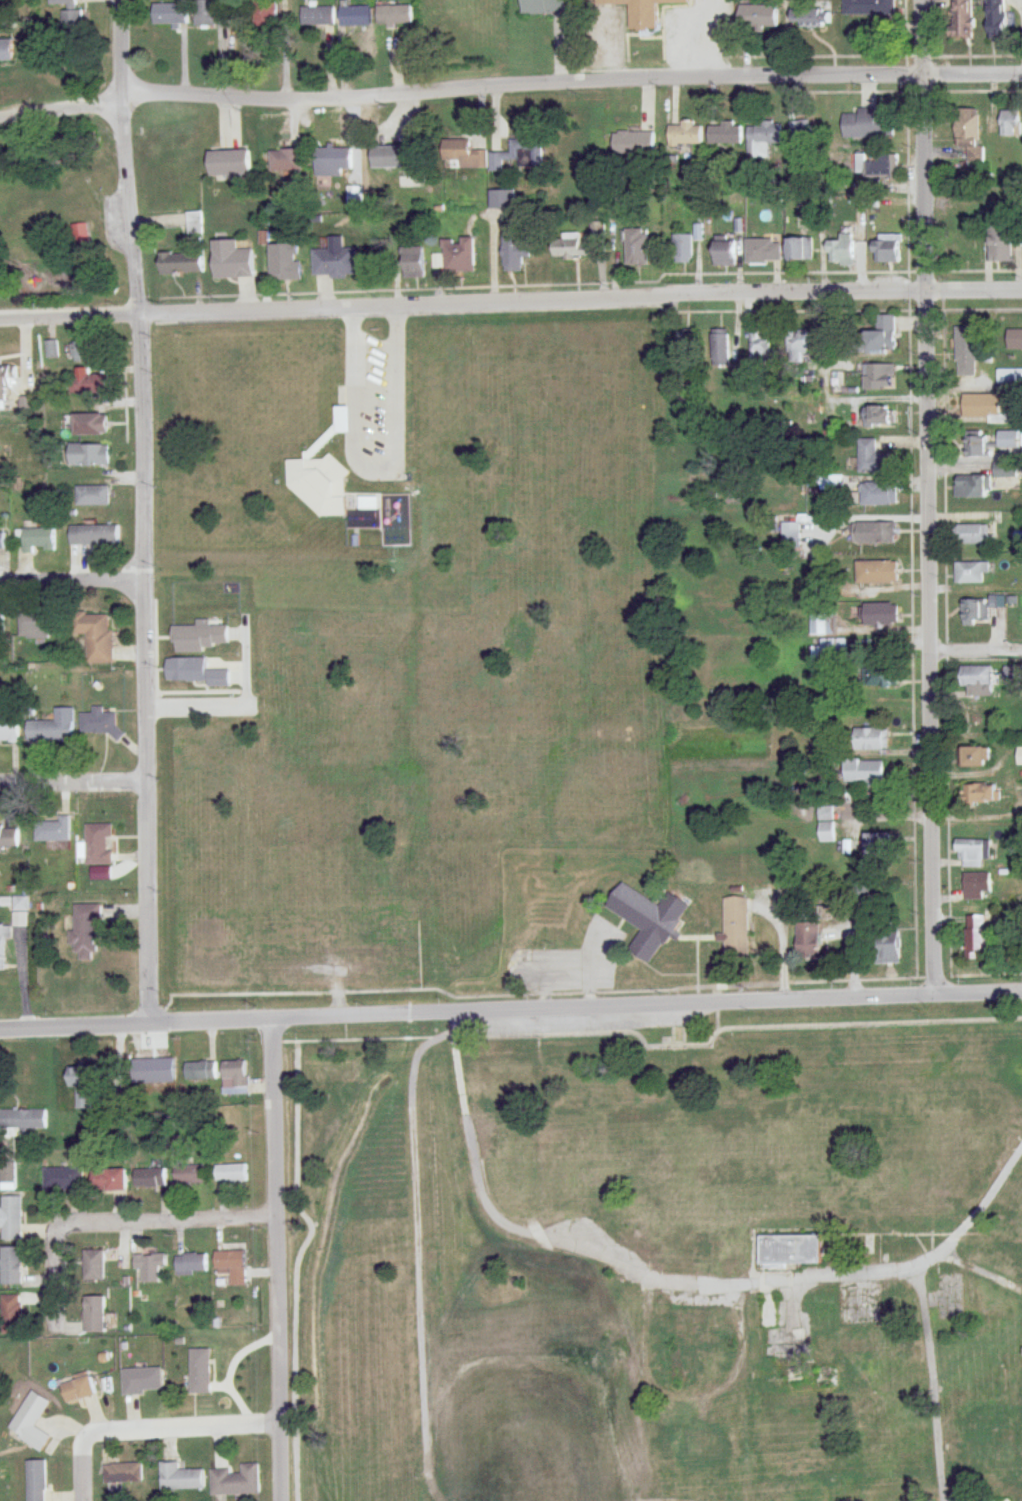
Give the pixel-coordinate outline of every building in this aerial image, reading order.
[(50,7),(61,7),(61,31),(83,31),(83,11),(77,11),(77,0),(50,0),(50,7)] [(228,0),(196,0),(196,27),(228,27),(228,0)] [(251,0),(251,25),(277,25),(277,0),(251,0)] [(520,13),(566,13),(566,0),(520,0),(520,13)] [(595,4),(595,0),(654,0),(655,29),(631,30),(630,3),(595,4)] [(845,16),(895,16),(895,0),(845,0),(845,16)] [(972,39),(972,0),(953,0),(953,39),(972,39)] [(986,39),(1005,39),(1005,0),(986,0),(986,39)] [(187,4),(153,4),(153,25),(187,25),(187,4)] [(371,26),(371,6),(341,6),(341,26),(371,26)] [(377,6),(377,27),(412,27),(412,6),(377,6)] [(777,28),(777,6),(739,6),(739,28),(777,28)] [(302,8),(302,26),(335,26),(335,8),(302,8)] [(791,28),(830,28),(830,10),(792,9),(791,28)] [(12,62),(12,39),(0,39),(0,62),(12,62)] [(983,146),(979,146),(979,109),(959,109),(959,149),(967,149),(967,163),(983,163),(983,146)] [(1000,110),(1000,136),(1021,136),(1021,110),(1000,110)] [(843,111),(843,138),(893,138),(893,111),(843,111)] [(792,145),(810,145),(810,121),(792,121),(792,145)] [(703,124),(667,124),(667,145),(703,145),(703,124)] [(709,144),(742,144),(742,124),(709,124),(709,144)] [(769,159),(769,144),(782,144),(782,124),(749,124),(749,159),(769,159)] [(653,132),(614,132),(614,154),(653,154),(653,132)] [(542,168),(542,139),(510,139),(510,152),(489,152),(489,172),(503,172),(503,161),(518,161),(518,168),(542,168)] [(460,169),(488,168),(487,150),(470,151),(470,140),(442,140),(443,160),(460,160),(460,169)] [(371,147),(371,168),(417,168),(416,146),(371,147)] [(316,149),(316,177),(341,177),(341,170),(352,170),(352,149),(316,149)] [(250,151),(208,153),(209,177),(251,175),(250,151)] [(301,171),(301,151),(270,151),(270,171),(301,171)] [(857,156),(857,180),(898,180),(898,156),(857,156)] [(402,187),(421,184),(419,172),(400,175),(402,187)] [(363,208),(363,187),(347,187),(347,208),(363,208)] [(515,209),(515,190),(489,190),(489,209),(515,209)] [(203,212),(187,212),(187,235),(203,235),(203,212)] [(989,223),(990,262),(1012,262),(1011,222),(989,223)] [(88,223),(73,224),(74,248),(89,248),(88,223)] [(626,266),(648,266),(648,230),(626,230),(626,266)] [(586,233),(564,233),(564,239),(552,239),(552,259),(586,259),(586,233)] [(523,258),(534,258),(534,235),(503,235),(503,272),(523,272),(523,258)] [(692,235),(674,235),(674,264),(692,264),(692,235)] [(854,266),(853,235),(840,235),(840,242),(828,242),(828,266),(854,266)] [(786,238),(786,263),(814,263),(814,238),(786,238)] [(474,239),(443,239),(443,272),(474,272),(474,239)] [(747,241),(747,264),(782,264),(782,241),(747,241)] [(899,264),(899,241),(873,241),(873,264),(899,264)] [(253,279),(253,250),(238,250),(237,242),(213,242),(213,279),(253,279)] [(736,242),(713,242),(713,267),(736,267),(736,242)] [(301,281),(301,262),(299,262),(299,246),(270,246),(270,281),(301,281)] [(399,248),(399,275),(424,275),(424,248),(399,248)] [(314,250),(314,278),(353,278),(353,250),(314,250)] [(382,261),(383,253),(376,252),(375,260),(382,261)] [(204,254),(159,254),(159,274),(204,274),(204,254)] [(887,354),(887,350),(895,350),(895,315),(877,315),(877,331),(859,331),(859,354),(887,354)] [(978,326),(956,326),(956,376),(978,376),(978,326)] [(730,330),(712,330),(712,366),(730,366),(730,330)] [(697,331),(679,331),(679,359),(697,359),(697,331)] [(810,331),(789,331),(789,359),(810,359),(810,331)] [(752,363),(771,363),(771,332),(752,332),(752,363)] [(45,342),(47,360),(58,358),(57,341),(45,342)] [(72,342),(72,362),(93,362),(93,342),(72,342)] [(863,389),(895,389),(895,364),(863,364),(863,389)] [(8,409),(9,365),(0,365),(0,409),(8,409)] [(106,392),(106,375),(88,375),(88,368),(74,368),(74,392),(106,392)] [(989,423),(1007,423),(1008,395),(962,394),(962,418),(989,418),(989,423)] [(863,406),(864,425),(893,424),(892,405),(863,406)] [(347,516),(345,480),(351,473),(331,454),(322,463),(307,464),(306,464),(316,454),(313,451),(319,445),(320,451),(337,434),(351,433),(349,406),(335,407),(336,424),(306,456),(306,460),(287,461),(289,487),(321,517),(347,516)] [(72,414),(72,435),(107,435),(107,414),(72,414)] [(986,431),(965,431),(965,456),(986,456),(986,431)] [(998,431),(998,447),(1021,447),(1021,431),(998,431)] [(892,473),(892,453),(876,453),(876,438),(859,438),(859,473),(892,473)] [(108,445),(69,445),(69,466),(108,466),(108,445)] [(1016,478),(1016,463),(995,463),(995,478),(1016,478)] [(986,498),(986,489),(991,489),(991,476),(956,476),(956,498),(986,498)] [(861,491),(860,491),(860,505),(895,505),(895,482),(861,482),(861,491)] [(110,486),(77,486),(77,506),(110,506),(110,486)] [(380,510),(380,495),(360,495),(360,510),(380,510)] [(854,522),(854,544),(896,544),(896,522),(854,522)] [(782,524),(782,537),(799,537),(799,523),(782,524)] [(957,545),(989,545),(989,525),(957,525),(957,545)] [(70,545),(119,545),(119,526),(70,526),(70,545)] [(56,529),(17,529),(17,553),(56,553),(56,529)] [(898,561),(857,561),(857,584),(898,584),(898,561)] [(956,584),(983,584),(983,573),(989,573),(989,562),(956,562),(956,584)] [(989,622),(989,599),(963,599),(963,622),(989,622)] [(898,603),(862,603),(862,627),(898,627),(898,603)] [(19,638),(58,638),(58,612),(19,612),(19,638)] [(837,612),(811,612),(811,635),(837,635),(837,612)] [(87,664),(114,664),(114,629),(110,629),(109,614),(74,615),(74,635),(87,634),(87,664)] [(812,646),(812,663),(846,663),(846,639),(821,639),(821,646),(812,646)] [(992,674),(992,667),(962,667),(962,696),(994,696),(994,674),(992,674)] [(866,668),(866,689),(898,689),(898,668),(866,668)] [(1021,668),(1004,668),(1004,681),(1021,681),(1021,668)] [(82,734),(120,735),(120,713),(103,713),(104,706),(94,706),(94,713),(82,713),(82,734)] [(75,741),(75,708),(56,708),(56,721),(28,721),(28,741),(75,741)] [(19,743),(19,718),(0,718),(0,743),(19,743)] [(854,728),(854,750),(889,750),(889,728),(854,728)] [(986,767),(986,747),(963,747),(963,767),(986,767)] [(884,783),(883,759),(845,760),(845,783),(884,783)] [(1000,802),(1000,784),(961,784),(961,802),(1000,802)] [(819,843),(835,843),(835,807),(819,807),(819,843)] [(69,816),(59,816),(59,822),(36,822),(36,841),(69,841),(69,816)] [(113,824),(86,824),(86,865),(113,865),(113,824)] [(0,825),(0,849),(19,849),(19,825),(0,825)] [(893,833),(864,833),(864,856),(893,856),(893,833)] [(990,840),(959,840),(959,866),(990,866),(990,840)] [(985,900),(985,892),(991,892),(991,874),(965,874),(965,900),(985,900)] [(688,905),(667,893),(661,905),(620,882),(606,908),(643,929),(629,953),(653,966),(688,905)] [(870,884),(852,884),(852,907),(870,907),(870,884)] [(777,899),(786,899),(786,887),(777,887),(777,899)] [(16,909),(28,909),(28,898),(15,898),(16,909)] [(725,898),(725,961),(749,961),(749,898),(725,898)] [(75,960),(93,960),(93,952),(100,952),(100,905),(75,905),(75,960)] [(987,916),(967,916),(968,957),(987,957),(987,916)] [(796,956),(819,956),(819,922),(796,922),(796,956)] [(5,939),(12,939),(12,925),(0,925),(0,970),(5,970),(5,939)] [(901,930),(874,930),(874,963),(901,963),(901,930)] [(649,1055),(649,1069),(662,1069),(662,1055),(649,1055)] [(149,1062),(149,1091),(169,1091),(169,1062),(149,1062)] [(217,1062),(188,1062),(188,1081),(217,1081),(217,1062)] [(248,1062),(223,1062),(223,1094),(248,1094),(248,1062)] [(67,1067),(67,1088),(77,1088),(77,1109),(91,1110),(92,1067),(67,1067)] [(0,1110),(0,1129),(47,1129),(47,1110),(0,1110)] [(1,1185),(17,1185),(17,1161),(1,1161),(1,1185)] [(216,1184),(246,1183),(246,1164),(215,1165),(216,1184)] [(206,1187),(206,1166),(174,1166),(174,1187),(206,1187)] [(84,1191),(83,1168),(44,1168),(44,1192),(84,1191)] [(125,1170),(91,1170),(91,1192),(125,1192),(125,1170)] [(134,1170),(134,1188),(166,1188),(166,1170),(134,1170)] [(22,1196),(3,1196),(3,1241),(22,1241),(22,1196)] [(759,1266),(820,1266),(821,1235),(759,1235),(759,1266)] [(2,1285),(23,1285),(23,1248),(2,1248),(2,1285)] [(105,1281),(105,1251),(84,1251),(84,1281),(105,1281)] [(215,1251),(215,1269),(244,1269),(244,1251),(215,1251)] [(176,1255),(176,1275),(208,1275),(208,1255),(176,1255)] [(134,1271),(141,1271),(141,1283),(159,1283),(159,1267),(166,1267),(166,1256),(134,1256),(134,1271)] [(2,1334),(23,1334),(23,1296),(2,1296),(2,1334)] [(105,1297),(84,1297),(84,1333),(105,1333),(105,1297)] [(760,1328),(775,1328),(775,1297),(760,1297),(760,1328)] [(210,1348),(190,1348),(190,1394),(210,1394),(210,1348)] [(816,1366),(816,1388),(838,1388),(838,1366),(816,1366)] [(162,1393),(162,1368),(122,1368),(122,1393),(162,1393)] [(805,1384),(805,1368),(786,1368),(786,1384),(805,1384)] [(60,1383),(67,1404),(96,1394),(88,1373),(60,1383)] [(50,1402),(31,1391),(8,1431),(43,1451),(51,1436),(35,1427),(50,1402)] [(27,1461),(27,1500),(46,1500),(46,1461),(27,1461)] [(204,1490),(204,1470),(179,1470),(179,1462),(161,1462),(161,1490),(204,1490)] [(104,1463),(104,1483),(143,1483),(143,1463),(104,1463)] [(230,1469),(211,1469),(211,1495),(259,1495),(259,1464),(241,1464),(241,1474),(230,1474),(230,1469)]
